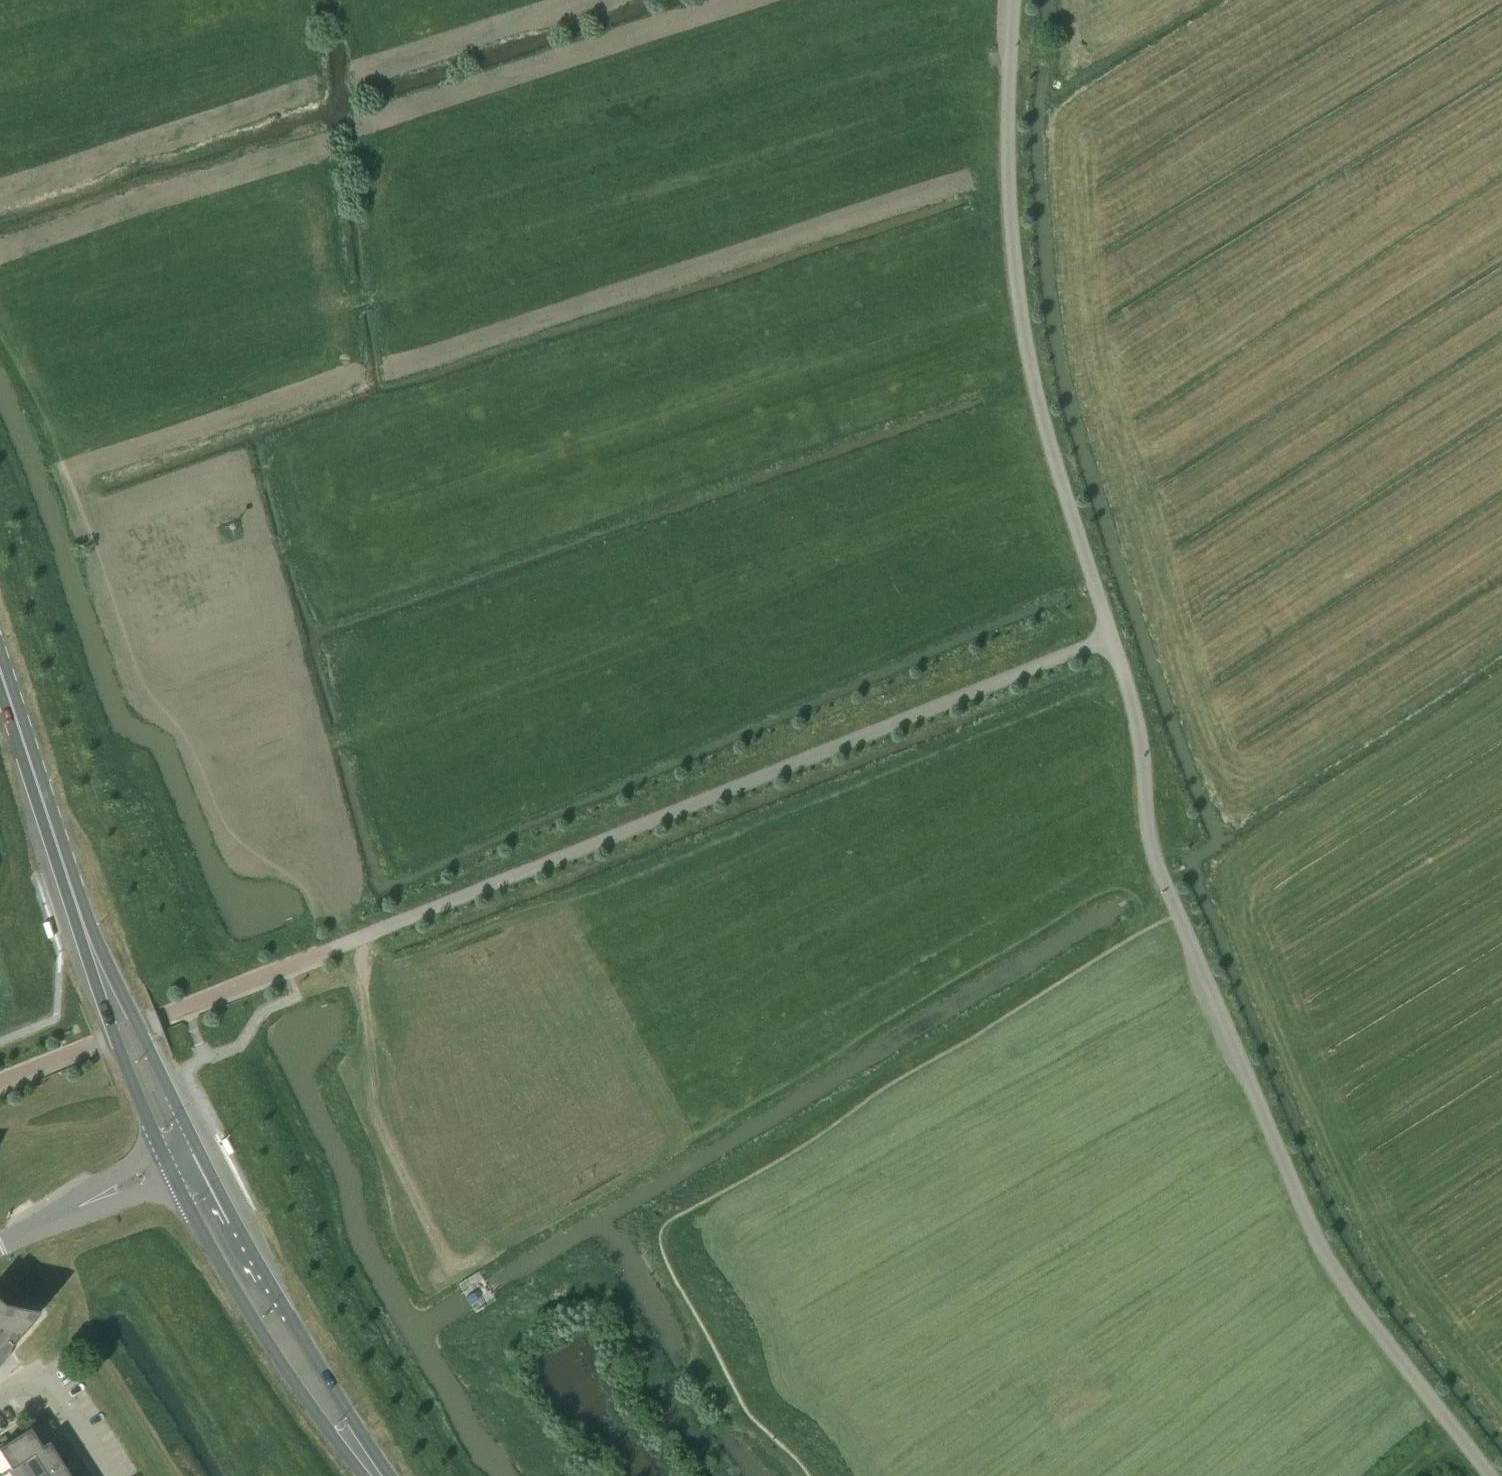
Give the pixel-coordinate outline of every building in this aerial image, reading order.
[(8,1341),(12,1345),(29,1327),(41,1312),(6,1305),(0,1300),(0,1348),(8,1341)] [(42,1447),(32,1430),(31,1428),(27,1431),(0,1449),(0,1451),(11,1468),(12,1469),(19,1465),(18,1464),(43,1448),(42,1447)] [(11,1468),(7,1471),(11,1475),(39,1475),(63,1461),(60,1456),(59,1457),(49,1442),(42,1447),(43,1448),(18,1464),(19,1465),(12,1469),(11,1468)] [(39,1475),(71,1475),(64,1466),(66,1465),(63,1461),(39,1475)]
